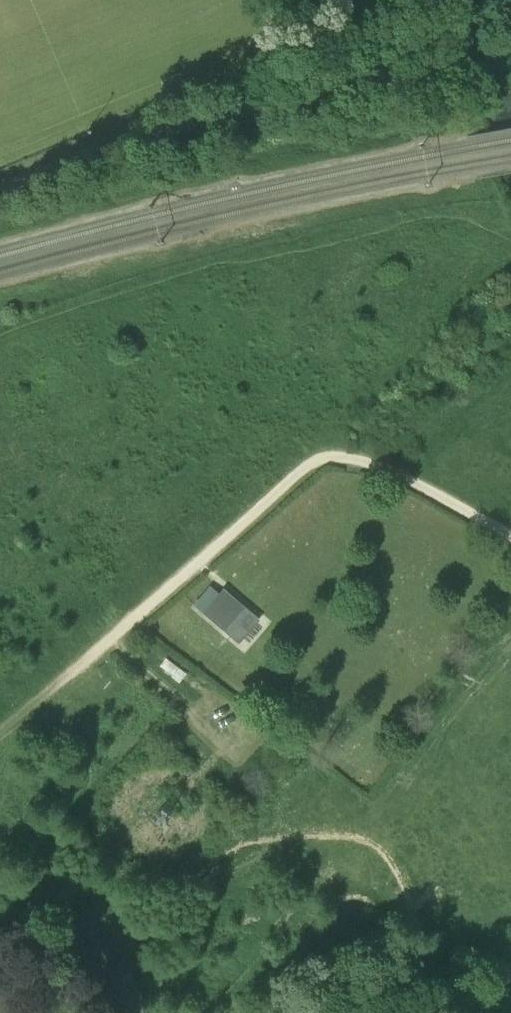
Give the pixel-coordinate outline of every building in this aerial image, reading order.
[(240,643),(260,619),(214,581),(194,606),(240,643)]
